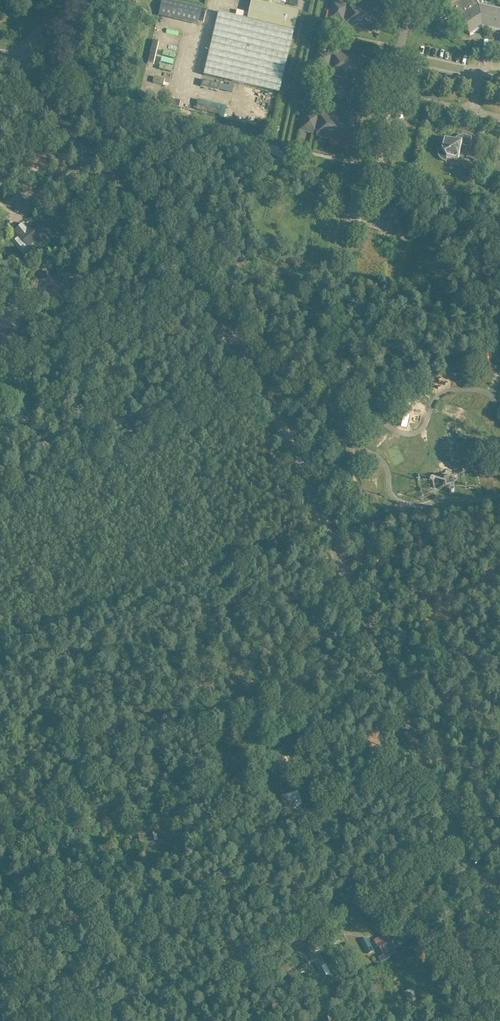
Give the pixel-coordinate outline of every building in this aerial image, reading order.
[(159,15),(198,24),(202,8),(167,0),(162,0),(159,15)] [(342,24),(343,20),(347,20),(346,26),(373,32),(373,29),(379,31),(380,26),(382,26),(388,1),(385,0),(367,0),(365,8),(362,8),(350,5),(349,11),(345,10),(346,5),(332,2),(328,21),(337,23),(342,24)] [(451,6),(448,9),(450,14),(455,20),(459,18),(470,35),(483,27),(499,31),(499,9),(479,4),(476,0),(447,0),(451,6)] [(236,17),(219,12),(204,75),(279,93),(299,12),(252,1),(249,13),(237,11),(236,17)] [(482,43),(475,42),(473,51),(480,52),(482,43)] [(356,135),(355,134),(356,129),(359,130),(364,108),(360,107),(362,98),(366,99),(371,77),(368,76),(369,71),(370,71),(372,62),(335,53),(333,59),(330,58),(331,54),(317,51),(313,70),(327,73),(328,69),(331,70),(330,75),(351,80),(348,94),(345,93),(345,94),(348,95),(346,104),(343,103),(342,104),(346,105),(343,119),(321,114),(320,120),(317,119),(318,115),(304,112),(300,131),(314,134),(315,130),(317,131),(316,136),(354,144),(356,135)] [(154,77),(153,83),(163,85),(165,80),(154,77)] [(202,80),(201,87),(219,91),(220,84),(202,80)] [(301,84),(299,94),(309,96),(311,86),(301,84)] [(169,99),(168,105),(179,107),(181,102),(169,99)] [(467,159),(472,137),(463,135),(463,136),(461,136),(459,136),(457,137),(455,139),(455,141),(444,139),(442,150),(438,149),(438,150),(438,153),(438,156),(440,158),(443,161),(446,162),(447,158),(458,160),(459,156),(465,158),(467,147),(469,147),(466,158),(467,159)] [(399,222),(396,235),(404,237),(407,224),(399,222)] [(22,226),(17,230),(21,235),(20,236),(15,240),(23,249),(28,245),(28,246),(36,239),(42,246),(47,241),(42,235),(42,234),(34,224),(26,231),(22,226)] [(14,337),(9,330),(0,338),(0,349),(14,337)] [(25,336),(16,339),(22,352),(31,349),(25,336)] [(411,404),(418,399),(414,392),(404,398),(402,410),(410,411),(411,404)] [(390,404),(380,406),(382,414),(391,412),(390,404)] [(51,407),(41,410),(44,418),(44,419),(54,416),(51,407)] [(9,412),(10,413),(7,415),(12,428),(21,424),(15,411),(11,413),(11,412),(9,412)] [(117,438),(125,435),(122,428),(114,431),(117,438)] [(281,796),(286,810),(303,805),(298,791),(281,796)] [(72,824),(64,840),(71,844),(79,828),(72,824)] [(151,832),(139,834),(141,846),(154,844),(151,832)] [(329,887),(318,892),(322,900),(333,895),(329,887)] [(390,939),(377,946),(378,947),(379,946),(384,955),(379,957),(381,961),(398,953),(390,939)] [(373,950),(368,940),(364,942),(369,952),(373,950)] [(341,952),(333,956),(338,968),(347,965),(341,952)] [(343,985),(336,988),(338,994),(346,991),(343,985)] [(404,993),(409,1004),(411,1007),(418,1004),(411,989),(404,993)] [(324,1013),(326,1020),(332,1020),(329,1012),(324,1013)]
